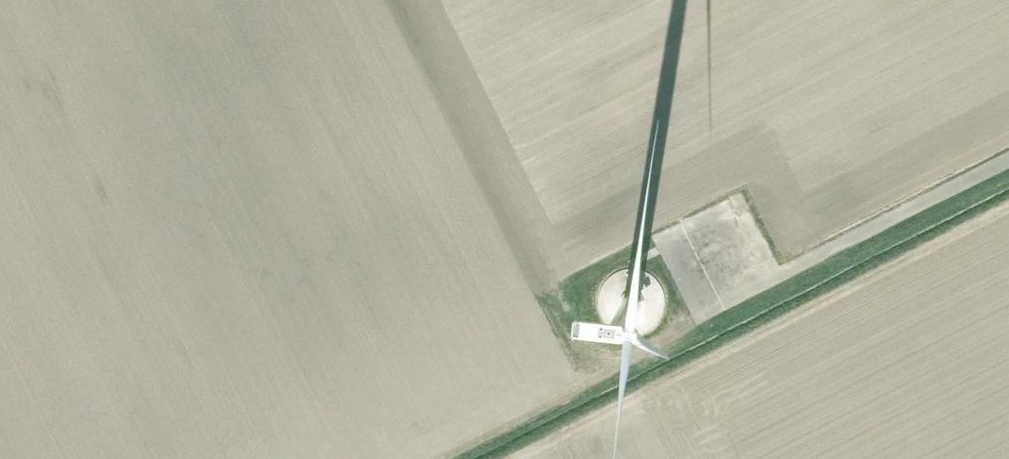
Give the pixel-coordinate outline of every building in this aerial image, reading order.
[(631,292),(630,292),(629,293),(628,293),(627,293),(626,294),(625,295),(624,295),(624,296),(623,296),(623,297),(623,298),(622,299),(622,300),(622,301),(622,302),(622,303),(622,304),(622,305),(623,305),(623,306),(623,307),(624,307),(624,308),(625,308),(626,309),(627,310),(628,310),(629,311),(630,311),(631,311),(632,311),(633,310),(634,310),(635,310),(635,309),(636,309),(636,308),(637,308),(638,307),(638,306),(639,305),(639,304),(640,303),(640,302),(640,301),(640,300),(639,299),(639,298),(638,297),(638,296),(637,295),(636,295),(636,294),(635,294),(635,293),(634,293),(633,293),(632,293),(631,292)]
